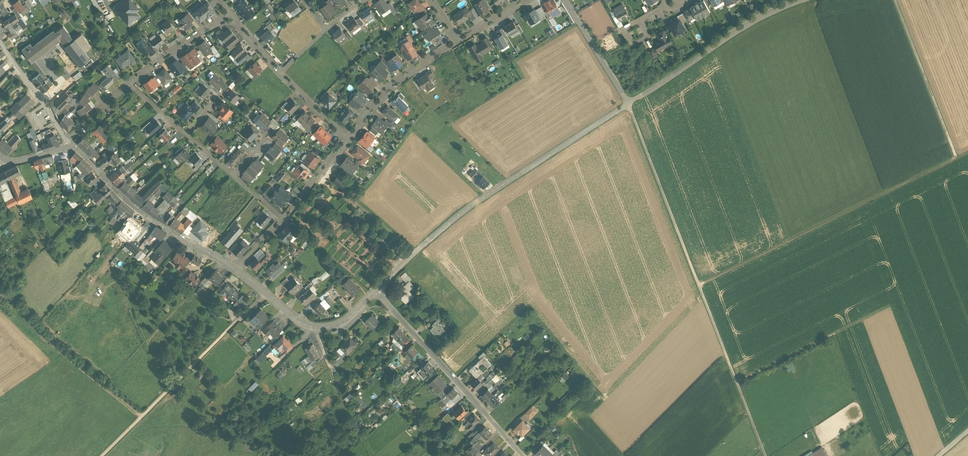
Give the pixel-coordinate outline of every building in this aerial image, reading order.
[(18,0),(13,5),(20,13),(20,12),(25,8),(23,5),(18,0)] [(115,10),(130,26),(140,17),(136,12),(139,9),(131,0),(126,0),(115,10)] [(384,0),(380,0),(375,3),(382,14),(390,8),(387,4),(384,0)] [(415,0),(414,0),(412,0),(411,2),(409,4),(410,6),(410,9),(413,9),(414,11),(416,10),(417,11),(422,7),(422,6),(422,4),(421,3),(420,4),(419,3),(418,2),(418,1),(418,0),(415,0)] [(475,4),(482,16),(486,13),(485,12),(489,10),(488,9),(483,1),(483,0),(482,0),(475,4)] [(554,0),(549,0),(544,3),(548,10),(551,14),(559,9),(554,0)] [(215,11),(207,1),(203,5),(193,13),(196,17),(199,21),(205,17),(207,18),(215,11)] [(243,1),(236,6),(241,13),(248,7),(243,1)] [(294,1),(291,4),(291,3),(285,8),(287,10),(288,9),(293,15),(301,9),(294,1)] [(697,2),(694,4),(695,5),(690,8),(695,17),(696,20),(702,16),(703,15),(704,15),(710,12),(703,1),(698,4),(697,2)] [(25,8),(20,12),(20,13),(23,16),(25,15),(31,9),(30,8),(28,5),(26,3),(23,5),(25,8)] [(330,6),(328,3),(327,4),(321,9),(327,18),(335,12),(330,6)] [(623,4),(614,9),(616,13),(625,8),(623,4)] [(253,13),(248,7),(241,13),(245,19),(253,13)] [(541,7),(535,11),(539,18),(546,14),(544,12),(541,7)] [(370,11),(368,8),(360,13),(363,18),(366,22),(367,21),(373,17),(374,17),(371,13),(370,11)] [(474,8),(469,11),(470,13),(472,12),(476,18),(479,16),(474,8)] [(625,8),(616,13),(620,21),(629,16),(625,8)] [(690,8),(685,11),(690,20),(695,17),(690,8)] [(293,15),(288,9),(287,10),(285,11),(289,16),(290,18),(293,15)] [(462,10),(453,16),(459,24),(468,18),(463,10),(462,10)] [(530,11),(525,14),(533,26),(541,21),(539,18),(535,11),(534,10),(530,12),(530,11)] [(548,10),(544,12),(546,14),(549,20),(553,17),(551,14),(548,10)] [(470,13),(468,15),(469,17),(472,21),(476,18),(472,12),(470,13)] [(25,15),(23,16),(20,13),(19,14),(20,15),(25,21),(28,18),(26,16),(26,15),(25,15)] [(427,13),(415,21),(422,30),(429,24),(434,21),(430,16),(429,16),(427,13)] [(687,21),(683,13),(678,16),(679,19),(682,24),(687,21)] [(15,15),(8,19),(11,23),(10,23),(14,29),(18,26),(15,23),(19,20),(15,15)] [(185,16),(180,19),(182,22),(180,23),(180,24),(180,25),(180,26),(181,26),(182,27),(183,27),(183,26),(186,29),(189,27),(189,26),(192,24),(189,20),(185,15),(185,16)] [(356,20),(354,18),(346,24),(351,30),(355,28),(356,29),(360,26),(356,20)] [(8,19),(3,23),(6,26),(7,26),(11,31),(14,29),(10,23),(11,23),(8,19)] [(19,20),(15,23),(18,26),(19,28),(21,27),(23,30),(27,27),(21,19),(19,20)] [(679,19),(670,24),(675,35),(685,29),(682,24),(679,19)] [(168,20),(161,25),(167,33),(169,32),(170,32),(171,31),(171,30),(173,29),(168,20)] [(513,21),(505,26),(510,35),(518,30),(516,25),(513,21)] [(274,28),(270,23),(264,29),(266,31),(269,29),(270,31),(274,28)] [(53,31),(32,47),(30,44),(22,50),(30,61),(33,59),(59,39),(65,46),(73,39),(63,26),(57,30),(54,32),(53,31)] [(428,33),(427,34),(428,37),(426,38),(430,40),(431,39),(434,43),(436,41),(436,42),(440,39),(442,37),(438,31),(440,30),(438,26),(436,27),(428,33)] [(342,30),(341,28),(337,31),(333,34),(336,38),(336,39),(336,40),(336,41),(337,41),(338,41),(339,41),(342,38),(343,39),(346,37),(347,36),(344,33),(342,30)] [(502,28),(497,31),(499,34),(500,35),(502,34),(504,37),(506,35),(502,28)] [(14,29),(11,31),(8,33),(12,39),(18,34),(16,31),(14,29)] [(238,40),(229,29),(224,33),(220,36),(221,38),(227,46),(229,48),(233,44),(238,40)] [(270,31),(269,29),(266,31),(260,37),(265,43),(274,36),(270,31)] [(222,30),(215,36),(219,40),(221,38),(220,36),(224,33),(222,30)] [(667,36),(664,30),(657,33),(661,40),(654,44),(658,51),(665,47),(664,45),(671,41),(668,36),(667,36)] [(348,31),(344,33),(347,36),(346,37),(349,40),(352,37),(348,31)] [(91,46),(81,34),(75,38),(85,51),(88,48),(88,49),(91,46)] [(498,37),(495,38),(501,49),(508,44),(504,37),(502,34),(500,35),(499,34),(497,35),(498,37)] [(159,35),(152,41),(154,44),(157,47),(164,41),(159,35)] [(442,37),(440,39),(443,45),(445,44),(448,39),(444,36),(442,37)] [(484,42),(476,46),(475,44),(470,47),(478,61),(483,58),(481,54),(493,48),(487,37),(482,40),(484,42)] [(88,48),(85,51),(75,38),(73,39),(65,46),(64,46),(82,70),(96,59),(88,49),(88,48)] [(212,50),(204,40),(197,45),(205,55),(212,50)] [(409,40),(402,44),(401,49),(403,52),(404,52),(408,59),(411,57),(412,56),(413,55),(415,56),(417,54),(411,42),(409,40)] [(144,41),(138,46),(145,54),(148,52),(151,50),(148,46),(144,41)] [(151,46),(150,44),(148,46),(151,50),(148,52),(150,55),(156,51),(151,46)] [(237,49),(231,53),(236,58),(245,51),(241,46),(240,46),(237,49)] [(656,54),(653,48),(648,51),(651,57),(656,54)] [(128,50),(115,59),(122,68),(130,62),(132,64),(136,61),(128,50)] [(192,50),(187,53),(195,64),(199,61),(195,55),(192,50)] [(245,51),(236,58),(240,63),(245,59),(249,55),(248,55),(245,51)] [(195,64),(187,53),(182,57),(186,62),(190,68),(195,64)] [(403,62),(397,54),(388,60),(389,61),(394,68),(398,65),(400,66),(401,65),(402,63),(403,62)] [(47,77),(33,59),(30,61),(40,73),(44,79),(47,77)] [(494,62),(497,68),(502,64),(499,59),(494,62)] [(180,64),(177,60),(170,65),(177,74),(183,70),(184,69),(180,64)] [(385,64),(382,60),(379,63),(384,69),(387,66),(385,64)] [(389,61),(385,64),(387,66),(391,71),(394,69),(394,68),(389,61)] [(182,62),(180,64),(184,69),(183,70),(184,71),(188,69),(184,64),(182,62)] [(256,62),(252,66),(250,65),(249,66),(249,68),(248,69),(254,76),(258,72),(262,69),(259,66),(260,65),(258,63),(257,64),(256,62)] [(384,69),(379,63),(379,64),(376,67),(376,69),(373,72),(380,79),(387,73),(387,71),(384,69)] [(111,76),(102,84),(106,88),(119,77),(116,74),(113,70),(108,65),(104,68),(111,76)] [(169,74),(165,69),(157,74),(164,85),(172,79),(171,78),(172,78),(169,74)] [(432,70),(426,73),(430,79),(435,76),(432,70)] [(80,71),(74,76),(77,80),(83,75),(80,71)] [(254,76),(251,78),(253,81),(260,74),(258,72),(254,76)] [(40,73),(32,79),(42,92),(50,86),(44,79),(40,73)] [(424,76),(423,77),(418,80),(420,84),(420,85),(420,86),(422,86),(422,87),(425,86),(428,89),(434,86),(430,79),(426,73),(426,75),(424,76)] [(224,82),(215,74),(208,81),(218,89),(220,87),(224,82)] [(378,83),(371,76),(369,79),(373,83),(375,85),(378,83)] [(47,77),(44,79),(50,86),(53,84),(47,77)] [(151,78),(144,84),(149,91),(156,86),(152,79),(151,78)] [(369,79),(367,79),(365,81),(363,81),(359,85),(361,86),(361,87),(362,87),(362,88),(363,89),(364,89),(367,93),(370,90),(373,90),(373,87),(371,86),(371,84),(372,83),(373,83),(369,79)] [(224,82),(220,87),(225,91),(228,86),(229,86),(224,82)] [(172,90),(176,93),(183,87),(179,83),(172,90)] [(93,84),(86,91),(91,95),(92,95),(98,88),(97,87),(93,84)] [(203,84),(201,87),(197,92),(204,98),(210,90),(203,84)] [(232,90),(229,93),(227,94),(227,95),(226,96),(234,103),(239,97),(232,90)] [(327,91),(321,98),(324,100),(330,94),(327,91)] [(66,92),(61,96),(66,102),(71,97),(70,96),(66,92)] [(88,97),(85,93),(82,96),(87,102),(90,101),(90,100),(88,97)] [(362,97),(357,93),(356,93),(357,94),(356,96),(355,95),(353,96),(352,97),(352,99),(353,99),(351,101),(350,101),(355,105),(358,107),(360,105),(362,104),(363,103),(362,102),(364,99),(362,97)] [(18,103),(17,103),(21,107),(18,110),(23,114),(24,115),(31,107),(29,105),(34,101),(27,94),(18,103)] [(329,108),(336,100),(330,94),(324,100),(322,102),(329,108)] [(61,96),(55,103),(59,109),(66,102),(61,96)] [(76,102),(73,105),(76,109),(77,110),(87,102),(82,96),(79,99),(76,102)] [(402,99),(399,96),(397,98),(396,99),(395,99),(393,101),(397,105),(403,112),(409,106),(402,99)] [(69,104),(73,99),(71,97),(66,102),(59,109),(55,113),(57,117),(61,111),(65,107),(68,110),(68,109),(69,110),(69,109),(72,106),(69,104)] [(289,104),(286,107),(292,113),(294,111),(295,111),(296,110),(296,109),(299,106),(293,100),(289,104)] [(17,102),(9,109),(19,118),(23,114),(18,110),(21,107),(17,103),(18,103),(17,102)] [(87,102),(77,110),(79,112),(81,115),(91,108),(87,102)] [(200,107),(195,102),(190,107),(194,110),(193,110),(195,112),(200,107)] [(186,103),(184,106),(183,106),(180,110),(178,112),(185,119),(188,117),(192,113),(191,113),(193,110),(194,110),(190,107),(186,103)] [(225,105),(218,112),(221,114),(226,119),(227,119),(225,118),(228,115),(228,116),(232,111),(232,112),(233,112),(229,109),(230,108),(229,107),(228,108),(225,105)] [(398,116),(390,109),(391,108),(387,106),(382,112),(390,119),(394,122),(394,121),(398,116)] [(68,110),(65,107),(61,111),(57,117),(60,122),(65,114),(69,110),(68,109),(68,110)] [(354,113),(346,107),(338,117),(346,123),(349,120),(352,117),(351,116),(354,113)] [(310,116),(305,111),(300,116),(297,119),(302,124),(310,116)] [(271,121),(262,113),(255,121),(264,129),(268,124),(271,121)] [(69,117),(65,114),(60,122),(65,128),(71,120),(68,118),(69,117)] [(221,114),(217,118),(223,122),(226,119),(221,114)] [(310,116),(302,124),(307,128),(307,129),(310,126),(315,121),(310,116)] [(273,118),(271,121),(268,124),(273,129),(278,123),(273,118)] [(379,118),(376,120),(373,123),(374,124),(372,126),(373,127),(372,128),(374,129),(375,128),(378,131),(379,132),(382,131),(385,128),(388,125),(384,122),(379,118)] [(152,123),(146,129),(151,134),(161,125),(156,119),(152,123)] [(71,120),(65,128),(67,131),(74,122),(71,120)] [(213,125),(207,120),(202,126),(204,128),(204,129),(206,131),(207,131),(211,134),(216,128),(213,125)] [(150,121),(143,127),(145,129),(146,129),(152,123),(150,121)] [(259,131),(253,124),(251,127),(257,133),(259,131)] [(99,126),(93,130),(97,135),(103,131),(99,126)] [(250,126),(246,130),(247,131),(244,134),(251,141),(258,134),(257,133),(251,127),(250,126)] [(326,132),(320,127),(316,131),(313,134),(314,134),(319,139),(326,132)] [(161,133),(159,135),(160,137),(159,138),(162,140),(163,139),(164,141),(166,139),(170,135),(165,129),(161,133)] [(288,138),(279,130),(275,134),(276,135),(274,138),(276,140),(277,141),(281,145),(288,138)] [(33,131),(27,134),(30,141),(33,140),(37,137),(34,131),(33,131)] [(103,131),(97,135),(99,138),(103,142),(107,139),(109,137),(103,131)] [(331,137),(326,132),(319,139),(324,144),(327,142),(331,137)] [(365,136),(364,137),(363,137),(359,142),(366,148),(370,143),(372,143),(373,142),(373,140),(372,140),(374,137),(367,132),(366,132),(365,134),(365,136)] [(52,135),(47,137),(50,142),(52,148),(59,145),(54,134),(52,135)] [(217,136),(210,144),(213,146),(219,139),(217,136)] [(84,138),(78,143),(84,149),(90,144),(84,138)] [(111,144),(107,139),(103,142),(113,153),(114,151),(112,149),(115,146),(112,143),(111,144)] [(213,146),(212,146),(217,150),(218,150),(220,152),(225,146),(223,144),(224,143),(219,139),(213,146)] [(5,142),(0,147),(0,150),(6,155),(7,155),(12,149),(8,145),(5,142)] [(90,144),(84,149),(86,152),(91,148),(95,144),(92,142),(90,144)] [(42,146),(37,148),(36,145),(35,145),(32,146),(34,153),(35,153),(44,150),(42,146)] [(371,155),(358,145),(352,153),(358,158),(363,162),(364,161),(365,162),(371,155)] [(181,146),(175,153),(177,155),(183,148),(181,146)] [(238,147),(232,153),(239,159),(245,153),(244,152),(239,148),(238,147)] [(272,148),(271,147),(265,153),(273,160),(278,154),(282,150),(279,148),(276,151),(272,148)] [(186,151),(183,148),(177,155),(175,156),(180,161),(189,153),(186,151)] [(93,151),(89,155),(93,160),(98,155),(95,152),(94,150),(93,151)] [(113,153),(108,157),(111,160),(116,156),(118,160),(120,158),(117,155),(114,151),(113,153)] [(321,157),(313,151),(311,153),(319,159),(321,157)] [(82,158),(76,152),(70,159),(77,164),(82,158)] [(203,159),(197,153),(190,160),(196,165),(200,162),(203,159)] [(232,153),(227,159),(233,164),(234,165),(239,159),(232,153)] [(319,159),(311,153),(305,161),(308,163),(308,165),(310,166),(312,166),(313,167),(320,159),(319,159)] [(52,156),(42,159),(44,165),(54,162),(52,156)] [(108,157),(106,158),(104,156),(102,158),(106,164),(107,164),(111,160),(108,157)] [(118,160),(116,156),(111,160),(114,164),(115,163),(118,166),(121,164),(118,160)] [(351,160),(349,161),(349,159),(347,157),(341,165),(345,168),(351,172),(353,169),(355,169),(357,165),(354,163),(353,163),(352,161),(351,160)] [(88,163),(82,158),(77,164),(86,174),(88,172),(92,168),(88,163)] [(101,158),(96,162),(101,168),(106,164),(102,158),(101,158)] [(130,158),(125,161),(128,164),(130,167),(135,162),(133,159),(132,160),(130,158)] [(40,169),(45,167),(44,165),(42,159),(37,161),(39,166),(40,169)] [(67,159),(58,162),(60,173),(69,171),(67,159)] [(264,165),(257,159),(255,162),(261,168),(264,165)] [(255,162),(254,161),(249,167),(256,174),(261,168),(255,162)] [(202,164),(200,162),(196,165),(193,169),(195,171),(202,164)] [(16,165),(5,171),(8,178),(9,179),(13,177),(21,174),(20,172),(17,166),(16,165)] [(300,165),(294,173),(300,178),(302,175),(305,177),(307,175),(302,171),(305,168),(300,165)] [(256,174),(249,167),(244,172),(245,173),(252,179),(256,174)] [(121,171),(119,168),(115,171),(120,177),(124,174),(121,171)] [(351,172),(345,168),(343,170),(350,176),(353,173),(351,172)] [(0,173),(0,184),(1,184),(6,181),(5,180),(8,178),(5,171),(0,173)] [(46,171),(42,173),(38,174),(39,177),(41,183),(50,181),(46,171)] [(115,171),(109,177),(118,187),(124,181),(125,180),(126,180),(124,178),(122,180),(120,177),(115,171)] [(90,175),(85,179),(91,186),(94,183),(94,182),(98,179),(92,172),(90,175)] [(283,172),(276,180),(278,182),(285,174),(283,172)] [(252,179),(245,173),(242,176),(249,182),(252,179)] [(347,182),(338,175),(333,182),(342,189),(347,182)] [(127,184),(130,187),(135,181),(130,176),(126,180),(127,181),(126,181),(125,183),(127,184)] [(490,182),(483,176),(481,177),(476,181),(478,183),(477,184),(479,186),(480,185),(483,188),(490,182)] [(20,193),(14,180),(10,182),(16,195),(20,193)] [(142,197),(135,192),(129,197),(141,207),(145,201),(146,201),(148,199),(151,195),(156,190),(161,185),(162,184),(158,180),(142,197)] [(124,181),(118,187),(121,190),(127,184),(125,183),(124,181)] [(111,189),(105,183),(100,188),(103,191),(102,192),(105,195),(106,195),(111,189)] [(269,183),(263,190),(266,193),(272,186),(269,183)] [(0,187),(0,188),(7,201),(10,199),(10,196),(11,195),(5,185),(2,186),(0,187)] [(167,191),(161,185),(156,190),(160,194),(162,196),(167,191)] [(292,195),(281,186),(278,190),(277,190),(273,194),(274,195),(272,197),(274,199),(273,200),(277,202),(277,201),(281,204),(284,201),(283,200),(284,198),(287,201),(292,195)] [(298,196),(301,190),(295,186),(291,192),(298,196)] [(130,187),(124,192),(126,195),(132,189),(130,187)] [(20,193),(16,195),(16,196),(20,203),(27,200),(32,197),(28,189),(20,193)] [(132,189),(126,195),(129,197),(135,192),(133,190),(132,189)] [(167,191),(162,196),(165,198),(168,202),(173,196),(167,191)] [(100,194),(97,192),(96,192),(92,196),(99,203),(101,201),(100,200),(105,195),(102,192),(100,194)] [(121,200),(114,192),(108,197),(116,205),(121,200)] [(7,201),(10,208),(20,203),(16,196),(7,201)] [(178,200),(173,196),(168,202),(173,206),(178,200)] [(165,198),(156,208),(159,210),(168,202),(165,198)] [(70,199),(67,201),(73,208),(78,204),(74,200),(72,201),(70,199)] [(145,201),(141,207),(147,212),(152,206),(153,204),(150,201),(148,199),(146,201),(145,201)] [(119,208),(117,210),(118,212),(120,214),(128,206),(124,202),(119,208)] [(159,210),(157,213),(162,216),(173,206),(168,202),(159,210)] [(127,214),(131,209),(128,206),(120,214),(123,216),(124,217),(127,214)] [(196,215),(185,206),(180,211),(183,213),(189,218),(192,220),(196,215)] [(155,207),(150,214),(154,217),(157,213),(159,210),(156,208),(155,207)] [(180,211),(174,218),(176,220),(183,213),(180,211)] [(263,211),(256,218),(259,220),(265,213),(263,211)] [(164,217),(161,221),(167,225),(175,216),(169,212),(164,217)] [(157,213),(154,217),(161,221),(164,217),(162,216),(157,213)] [(259,220),(258,220),(264,225),(271,218),(265,213),(259,220)] [(130,239),(143,225),(130,215),(125,222),(126,223),(119,231),(130,239)] [(174,218),(169,225),(175,229),(180,223),(176,220),(174,218)] [(189,218),(184,225),(186,227),(192,220),(189,218)] [(235,219),(230,225),(232,228),(235,224),(236,225),(238,222),(235,219)] [(204,227),(205,225),(200,220),(193,228),(191,231),(202,240),(208,233),(204,230),(204,227)] [(183,224),(178,231),(181,233),(185,229),(184,229),(186,227),(184,225),(183,224)] [(228,233),(222,240),(224,242),(224,243),(225,243),(228,245),(241,230),(236,225),(235,224),(232,228),(233,229),(229,234),(228,233)] [(137,231),(135,234),(133,236),(137,239),(138,238),(137,237),(138,237),(143,231),(142,230),(145,228),(142,225),(137,231)] [(191,231),(193,228),(189,225),(183,231),(187,235),(191,231)] [(163,231),(156,226),(151,233),(153,234),(158,237),(163,231)] [(290,229),(287,226),(279,234),(286,241),(289,238),(289,239),(289,238),(290,239),(292,236),(291,236),(294,233),(290,229)] [(300,232),(293,226),(290,229),(294,233),(296,235),(300,232)] [(163,231),(158,237),(161,239),(166,233),(166,232),(163,231)] [(161,239),(153,248),(159,253),(153,259),(158,263),(172,248),(164,240),(168,235),(166,233),(161,239)] [(141,244),(138,240),(137,241),(136,240),(137,239),(133,236),(130,239),(125,245),(133,253),(139,246),(141,244)] [(240,242),(238,244),(233,250),(233,249),(233,250),(239,255),(246,247),(245,247),(247,245),(247,243),(244,240),(242,240),(240,242)] [(235,241),(230,247),(233,249),(233,250),(238,244),(235,241)] [(145,257),(150,250),(146,247),(143,251),(140,249),(134,256),(141,261),(145,257)] [(150,250),(145,257),(149,260),(149,261),(152,258),(153,259),(159,253),(153,248),(150,250)] [(260,249),(254,255),(257,257),(260,260),(265,254),(260,249)] [(178,253),(177,252),(173,256),(175,258),(175,260),(177,261),(175,263),(180,267),(181,265),(182,266),(183,267),(190,259),(187,257),(186,257),(184,256),(184,254),(182,254),(180,253),(178,253)] [(201,259),(194,254),(190,259),(191,260),(188,263),(190,264),(192,261),(198,265),(201,259)] [(265,254),(260,260),(263,263),(268,257),(265,254)] [(145,257),(141,261),(145,265),(149,260),(145,257)] [(257,257),(251,263),(257,269),(263,263),(260,260),(257,257)] [(153,259),(152,258),(149,261),(155,267),(158,263),(153,259)] [(274,264),(270,267),(272,269),(269,272),(273,277),(281,269),(284,267),(279,262),(276,266),(274,264)] [(185,267),(180,273),(185,277),(190,272),(185,267)] [(281,269),(273,277),(276,279),(283,271),(281,269)] [(215,270),(208,277),(216,284),(222,277),(215,270)] [(190,272),(185,277),(193,285),(199,278),(198,278),(198,276),(197,275),(195,275),(191,271),(190,272)] [(405,272),(401,276),(407,283),(409,281),(411,278),(405,272)] [(295,277),(290,281),(286,284),(291,290),(290,290),(293,294),(302,285),(302,286),(295,278),(295,277)] [(361,288),(350,278),(343,284),(353,294),(354,295),(355,295),(361,288)] [(407,283),(401,288),(406,293),(401,297),(406,303),(414,296),(409,290),(414,286),(409,281),(407,283)] [(224,294),(225,293),(231,287),(227,284),(226,284),(221,290),(221,291),(221,292),(221,293),(222,294),(223,294),(224,294)] [(231,287),(225,293),(232,299),(231,300),(231,301),(232,301),(238,293),(231,287)] [(307,290),(300,297),(306,304),(317,295),(310,287),(307,290)] [(238,293),(232,301),(235,304),(237,302),(243,296),(239,292),(238,293)] [(248,301),(243,296),(237,302),(241,306),(244,303),(245,304),(248,301)] [(327,297),(325,298),(331,305),(334,303),(328,296),(327,297)] [(320,302),(314,308),(320,315),(326,309),(320,302)] [(258,314),(252,320),(258,327),(268,317),(261,309),(257,313),(258,314)] [(372,314),(365,322),(372,329),(380,321),(372,314)] [(441,316),(434,322),(436,325),(431,329),(435,334),(436,333),(439,336),(445,331),(442,326),(447,322),(441,316)] [(274,320),(264,330),(268,334),(273,330),(277,334),(279,332),(282,329),(274,320)] [(399,326),(391,333),(397,339),(398,338),(404,332),(399,326)] [(404,332),(398,338),(401,342),(402,343),(409,337),(404,332)] [(284,336),(275,345),(280,350),(282,347),(285,347),(287,350),(293,345),(284,336)] [(350,337),(340,347),(345,351),(348,354),(357,344),(350,337)] [(313,344),(306,348),(310,355),(313,359),(320,356),(313,344)] [(411,345),(406,350),(412,357),(417,352),(411,345)] [(340,347),(336,351),(341,355),(345,351),(340,347)] [(313,359),(310,355),(301,362),(304,366),(305,365),(313,359)] [(481,359),(469,370),(477,378),(478,377),(477,377),(483,372),(479,367),(483,363),(488,368),(492,364),(484,356),(481,359)] [(313,359),(305,365),(307,368),(314,361),(313,359)] [(427,363),(421,368),(427,375),(433,369),(431,367),(432,366),(428,361),(427,362),(427,363)] [(792,361),(785,364),(788,371),(795,367),(792,361)] [(427,375),(421,368),(418,371),(424,378),(427,375)] [(408,375),(402,381),(407,386),(413,380),(408,375)] [(438,375),(434,379),(429,383),(432,387),(438,393),(442,389),(447,384),(446,384),(441,378),(438,375)] [(480,379),(478,377),(477,378),(471,383),(477,389),(483,383),(480,379)] [(496,382),(492,378),(489,381),(486,385),(489,388),(492,385),(493,386),(496,388),(497,390),(500,387),(496,382)] [(249,388),(252,390),(258,384),(255,381),(249,388)] [(454,387),(447,393),(451,398),(458,392),(454,387)] [(491,392),(488,389),(482,394),(487,400),(493,394),(491,392)] [(351,392),(345,398),(347,401),(353,395),(351,392)] [(510,394),(508,392),(502,398),(502,399),(500,401),(502,403),(510,394)] [(447,393),(442,398),(446,402),(451,398),(447,393)] [(500,401),(493,394),(487,400),(494,407),(500,401)] [(446,402),(442,398),(437,402),(442,407),(447,403),(446,402)] [(462,405),(454,412),(459,418),(463,415),(467,412),(467,411),(462,405)] [(532,406),(525,414),(530,419),(537,411),(532,406)] [(452,417),(448,413),(443,417),(447,422),(452,417)] [(474,413),(472,416),(471,415),(469,417),(470,417),(468,419),(470,422),(468,424),(469,425),(467,427),(470,429),(480,420),(474,413)] [(522,420),(514,429),(518,433),(519,432),(522,435),(529,427),(522,420)] [(479,432),(477,434),(479,437),(480,437),(484,441),(492,433),(485,426),(479,432)] [(476,439),(474,437),(471,440),(474,443),(467,449),(467,451),(469,453),(470,453),(472,451),(474,453),(478,448),(481,445),(476,439)] [(489,448),(488,447),(483,452),(487,455),(492,455),(500,447),(494,442),(489,448)] [(535,452),(539,455),(541,455),(548,449),(543,444),(540,447),(535,452)] [(813,453),(815,455),(827,455),(821,447),(813,453)]
